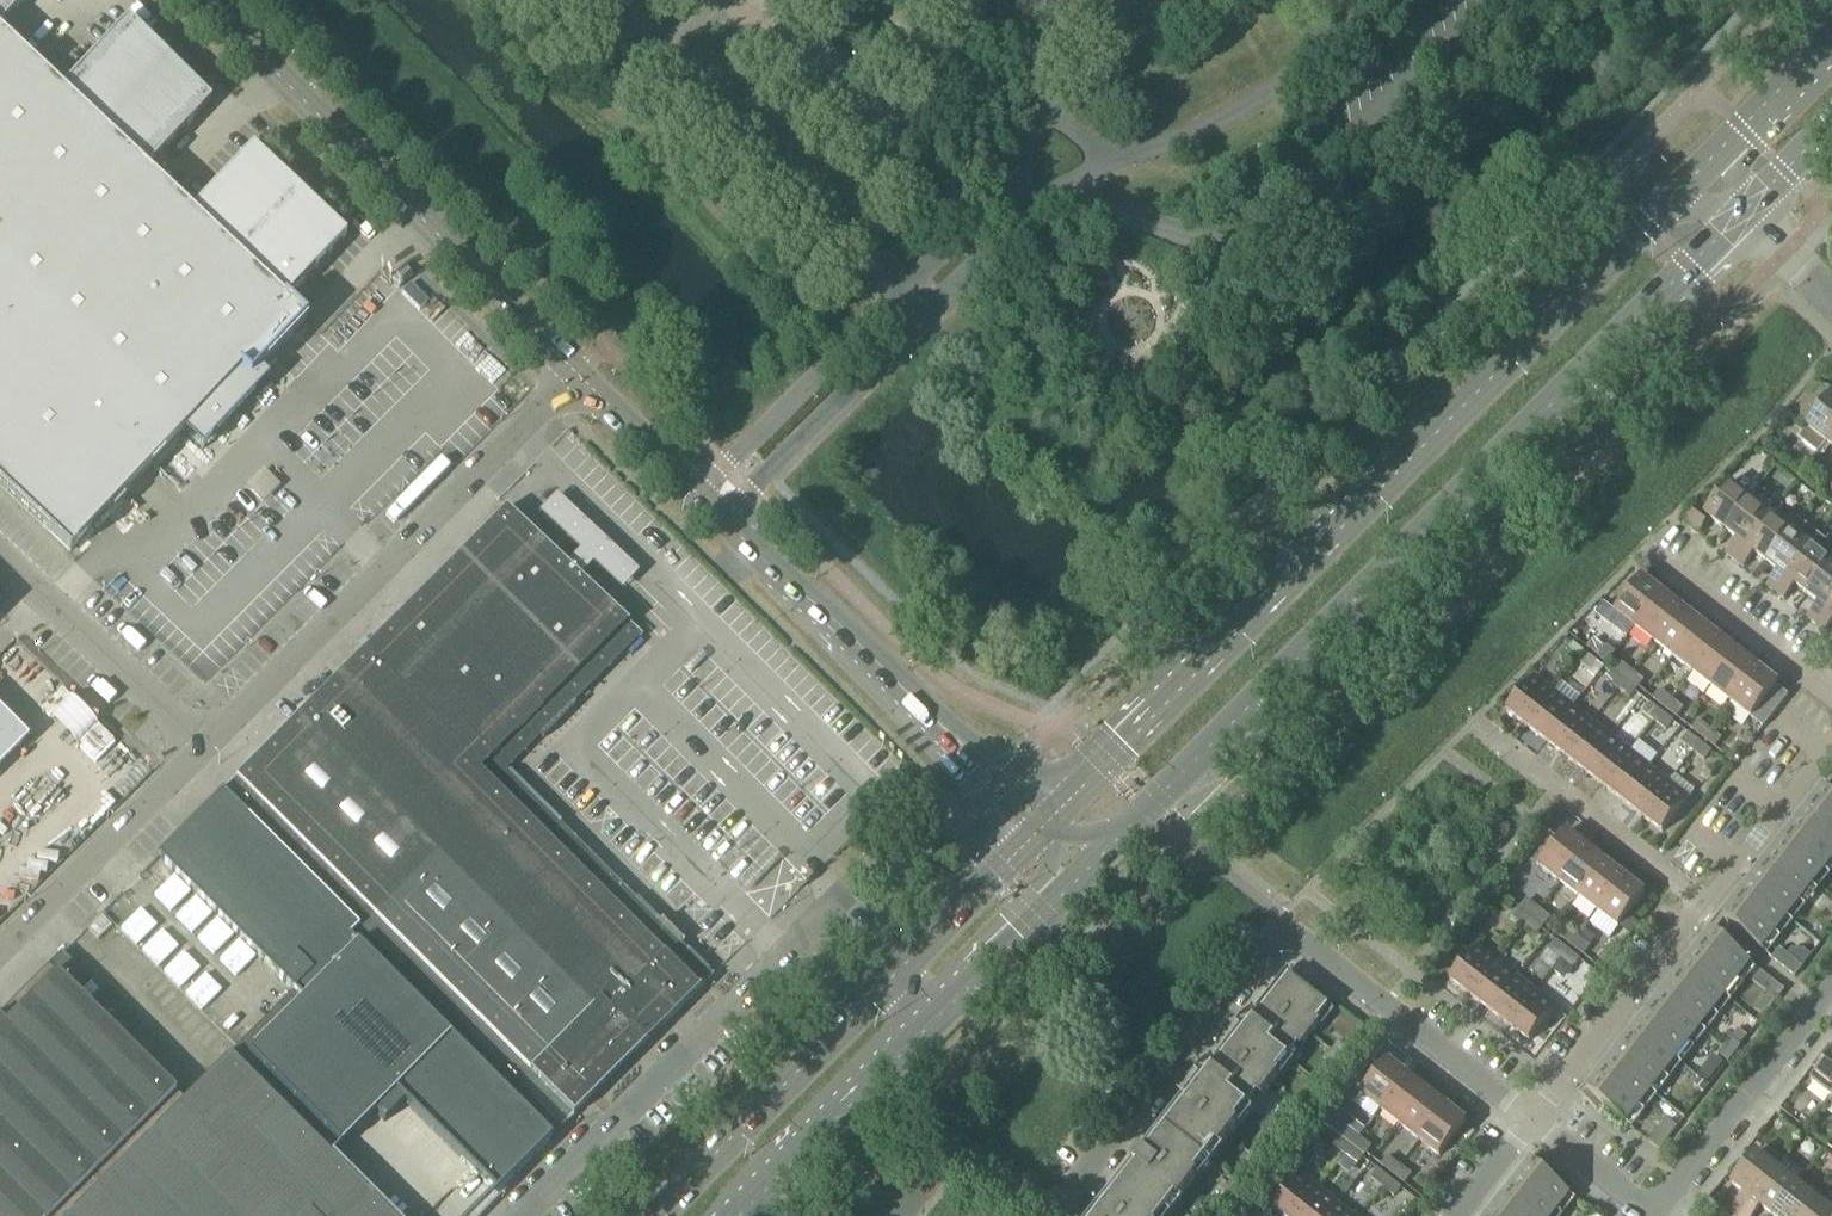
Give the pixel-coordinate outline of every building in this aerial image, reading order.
[(25,0),(0,0),(0,27),(25,0)] [(101,47),(62,89),(148,169),(210,103),(192,84),(145,38),(127,20),(101,47)] [(70,553),(110,510),(113,514),(124,502),(121,498),(182,434),(200,451),(201,451),(267,381),(268,380),(267,380),(259,372),(305,322),(284,302),(283,302),(0,35),(0,487),(70,553)] [(190,208),(284,296),(343,234),(249,146),(190,208)] [(403,268),(391,280),(399,288),(412,275),(403,268)] [(1826,444),(1831,436),(1831,398),(1814,383),(1786,419),(1803,433),(1798,439),(1818,455),(1826,444)] [(1765,435),(1758,444),(1767,451),(1774,442),(1765,435)] [(1704,515),(1724,531),(1749,499),(1728,483),(1704,515)] [(1725,555),(1734,562),(1770,516),(1769,516),(1778,505),(1759,490),(1750,501),(1749,499),(1724,531),(1736,541),(1725,555)] [(505,510),(258,757),(395,891),(357,928),(380,951),(459,1028),(560,1129),(625,1064),(712,977),(712,976),(711,977),(506,772),(640,638),(641,639),(641,638),(505,510)] [(1684,522),(1698,533),(1705,524),(1692,513),(1684,522)] [(1765,563),(1790,532),(1770,516),(1734,562),(1743,568),(1754,554),(1765,563)] [(1766,587),(1775,594),(1819,536),(1799,520),(1790,532),(1765,563),(1777,572),(1766,587)] [(1806,595),(1831,562),(1831,546),(1819,536),(1775,594),(1783,600),(1794,586),(1806,595)] [(1816,626),(1831,605),(1831,562),(1806,595),(1818,604),(1806,618),(1816,626)] [(1604,604),(1595,615),(1626,639),(1635,628),(1661,594),(1641,578),(1614,612),(1604,604)] [(1635,628),(1654,643),(1680,609),(1661,594),(1635,628)] [(1816,626),(1824,632),(1831,622),(1831,605),(1816,626)] [(1654,643),(1673,658),(1700,624),(1680,609),(1654,643)] [(1673,658),(1692,673),(1719,639),(1700,624),(1673,658)] [(1587,648),(1598,657),(1605,649),(1593,639),(1587,648)] [(1692,673),(1711,688),(1738,654),(1719,639),(1692,673)] [(1566,653),(1577,662),(1584,653),(1573,644),(1566,653)] [(1584,653),(1577,662),(1589,671),(1596,662),(1584,653)] [(1711,688),(1730,703),(1757,669),(1738,654),(1711,688)] [(1619,664),(1613,672),(1624,681),(1631,673),(1619,664)] [(1757,669),(1730,703),(1763,728),(1788,696),(1776,687),(1777,685),(1757,669)] [(1606,680),(1618,689),(1624,681),(1613,672),(1606,680)] [(1631,673),(1624,681),(1635,690),(1642,682),(1631,673)] [(1506,711),(1526,727),(1553,693),(1533,677),(1506,711)] [(1624,681),(1618,689),(1629,698),(1635,690),(1624,681)] [(1653,700),(1664,709),(1671,700),(1660,691),(1653,700)] [(1526,727),(1546,742),(1572,708),(1553,693),(1526,727)] [(1671,700),(1664,709),(1676,718),(1682,709),(1671,700)] [(1643,713),(1654,722),(1661,713),(1649,704),(1643,713)] [(1546,742),(1565,757),(1591,723),(1572,708),(1546,742)] [(1661,713),(1654,722),(1666,731),(1672,722),(1661,713)] [(1691,730),(1703,739),(1709,730),(1698,721),(1691,730)] [(1565,757),(1584,772),(1611,738),(1591,723),(1565,757)] [(1709,730),(1703,739),(1714,748),(1721,739),(1709,730)] [(1681,743),(1692,752),(1699,743),(1688,734),(1681,743)] [(1584,772),(1603,787),(1629,753),(1611,738),(1584,772)] [(1629,753),(1603,787),(1622,802),(1649,768),(1648,767),(1657,756),(1639,742),(1630,753),(1629,753)] [(1699,743),(1692,752),(1704,761),(1711,752),(1699,743)] [(258,757),(221,793),(357,928),(395,891),(258,757)] [(1622,802),(1641,817),(1668,783),(1649,768),(1622,802)] [(1668,783),(1641,817),(1662,833),(1694,791),(1675,776),(1669,784),(1668,783)] [(1812,806),(1831,822),(1831,791),(1827,787),(1812,806)] [(357,928),(221,793),(157,857),(292,993),(229,1055),(331,1157),(374,1113),(383,1123),(403,1103),(460,1159),(495,1195),(560,1129),(459,1028),(380,951),(357,928)] [(1797,825),(1831,853),(1831,822),(1812,806),(1797,825)] [(1767,864),(1806,893),(1831,860),(1831,853),(1797,825),(1767,864)] [(1539,867),(1560,883),(1586,849),(1566,833),(1539,867)] [(1560,883),(1578,897),(1605,864),(1586,849),(1560,883)] [(1578,897),(1598,912),(1624,879),(1605,864),(1578,897)] [(1767,864),(1752,883),(1791,912),(1806,893),(1767,864)] [(1624,879),(1598,912),(1618,928),(1644,894),(1624,879)] [(1791,912),(1752,883),(1723,921),(1761,951),(1791,912)] [(1526,901),(1520,910),(1531,918),(1537,910),(1526,901)] [(1513,918),(1524,927),(1531,918),(1520,910),(1513,918)] [(1537,910),(1531,918),(1542,927),(1549,919),(1537,910)] [(101,917),(87,930),(98,941),(111,927),(101,917)] [(1531,918),(1524,927),(1536,936),(1542,927),(1531,918)] [(1560,937),(1571,946),(1578,938),(1566,929),(1560,937)] [(1587,1094),(1600,1105),(1625,1124),(1750,964),(1712,934),(1587,1094)] [(1578,938),(1571,946),(1582,955),(1589,947),(1578,938)] [(1814,951),(1819,944),(1811,938),(1803,948),(1811,955),(1814,951)] [(1549,951),(1561,960),(1568,951),(1556,942),(1549,951)] [(1450,981),(1470,996),(1497,963),(1476,947),(1450,981)] [(1779,949),(1778,951),(1771,959),(1794,977),(1802,967),(1779,949)] [(1568,951),(1561,960),(1572,968),(1579,960),(1568,951)] [(183,1101),(79,997),(91,984),(61,954),(48,967),(56,975),(5,1026),(0,1021),(0,1215),(69,1215),(183,1101)] [(1470,996),(1489,1011),(1516,977),(1497,963),(1470,996)] [(1753,982),(1766,993),(1776,1000),(1784,991),(1761,973),(1753,982)] [(1106,1210),(1101,1215),(1165,1215),(1176,1202),(1179,1203),(1198,1179),(1196,1177),(1217,1149),(1220,1151),(1239,1127),(1236,1125),(1258,1098),(1260,1099),(1279,1075),(1277,1073),(1298,1046),(1300,1048),(1320,1023),(1317,1022),(1329,1007),(1289,976),(1147,1158),(1142,1154),(1132,1166),(1133,1166),(1122,1181),(1126,1184),(1106,1210)] [(1489,1011),(1509,1027),(1535,992),(1516,977),(1489,1011)] [(1535,992),(1509,1027),(1529,1042),(1555,1008),(1535,992)] [(1776,1000),(1766,993),(1754,1009),(1763,1016),(1776,1000)] [(1750,1033),(1740,1025),(1731,1036),(1742,1044),(1750,1033)] [(1718,1055),(1728,1062),(1740,1047),(1730,1039),(1718,1055)] [(1338,1043),(1331,1052),(1340,1059),(1347,1050),(1338,1043)] [(1340,1059),(1331,1052),(1324,1060),(1333,1067),(1340,1059)] [(1828,1102),(1831,1097),(1831,1055),(1811,1082),(1827,1095),(1824,1099),(1828,1102)] [(69,1215),(388,1215),(229,1057),(69,1215)] [(1360,1095),(1380,1111),(1407,1077),(1387,1061),(1360,1095)] [(1697,1076),(1707,1084),(1717,1071),(1707,1063),(1697,1076)] [(1380,1111),(1400,1126),(1426,1092),(1407,1077),(1380,1111)] [(1400,1126),(1419,1141),(1445,1107),(1426,1092),(1400,1126)] [(1297,1095),(1291,1103),(1299,1110),(1306,1102),(1297,1095)] [(1299,1110),(1291,1103),(1284,1112),(1293,1119),(1299,1110)] [(1445,1107),(1419,1141),(1439,1157),(1466,1123),(1445,1107)] [(1667,1120),(1649,1143),(1659,1151),(1677,1128),(1667,1120)] [(1348,1130),(1341,1138),(1352,1147),(1359,1139),(1348,1130)] [(1334,1146),(1346,1155),(1352,1147),(1341,1138),(1334,1146)] [(1359,1139),(1352,1147),(1364,1156),(1370,1148),(1359,1139)] [(1257,1146),(1250,1155),(1259,1162),(1266,1153),(1257,1146)] [(1352,1147),(1346,1155),(1357,1164),(1364,1156),(1352,1147)] [(1734,1215),(1739,1215),(1779,1165),(1775,1162),(1772,1166),(1755,1153),(1730,1184),(1743,1194),(1729,1212),(1734,1215)] [(1259,1162),(1250,1155),(1243,1164),(1252,1171),(1259,1162)] [(1381,1166),(1392,1175),(1399,1166),(1388,1157),(1381,1166)] [(1771,1215),(1772,1215),(1797,1185),(1804,1176),(1783,1160),(1779,1165),(1739,1215),(1753,1215),(1760,1207),(1771,1215)] [(1569,1195),(1531,1165),(1492,1215),(1553,1215),(1569,1195)] [(1399,1166),(1392,1175),(1404,1184),(1411,1175),(1399,1166)] [(1371,1179),(1382,1188),(1389,1179),(1378,1170),(1371,1179)] [(1282,1215),(1298,1215),(1319,1190),(1298,1174),(1272,1208),(1282,1215)] [(1389,1179),(1382,1188),(1394,1197),(1400,1188),(1389,1179)] [(1820,1197),(1816,1194),(1813,1198),(1797,1185),(1772,1215),(1805,1215),(1820,1197)] [(1338,1205),(1319,1190),(1298,1215),(1329,1215),(1338,1205)] [(1821,1204),(1824,1200),(1820,1197),(1805,1215),(1831,1215),(1831,1213),(1821,1204)] [(1194,1215),(1203,1215),(1206,1211),(1198,1205),(1191,1213),(1194,1215)] [(1338,1205),(1329,1215),(1352,1215),(1338,1205)]
